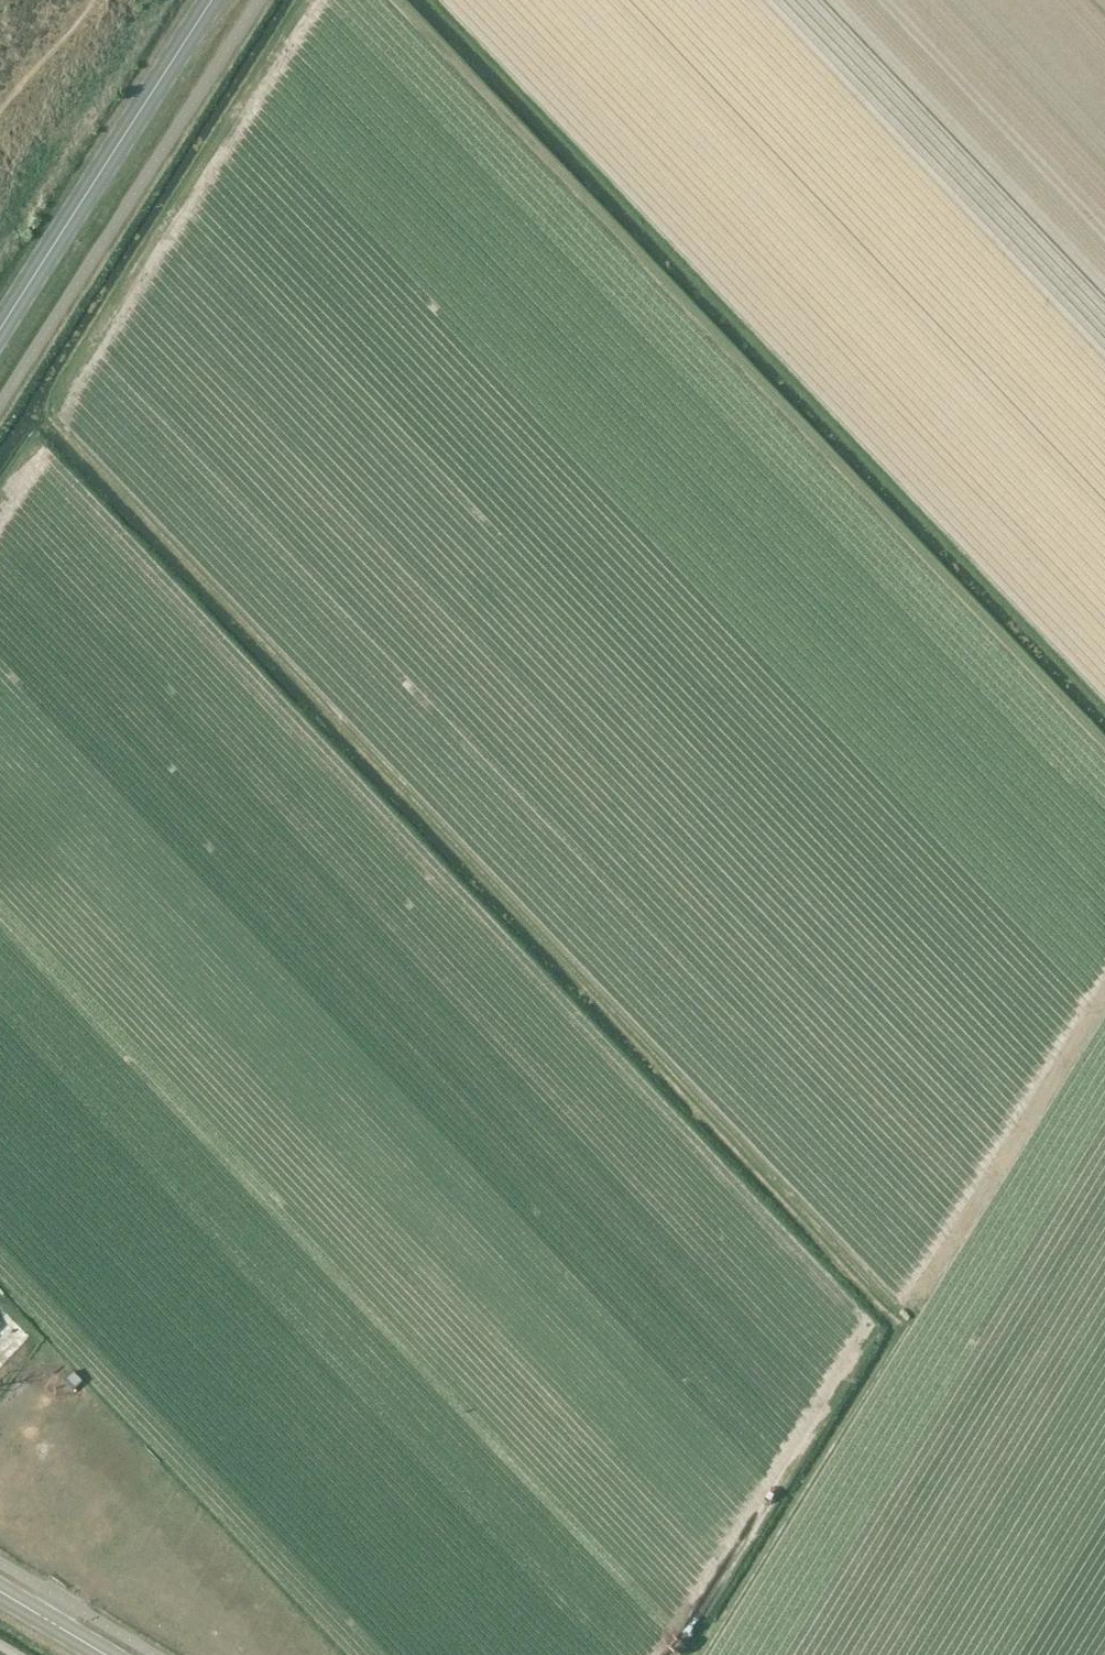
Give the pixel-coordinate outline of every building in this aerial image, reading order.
[(32,1337),(6,1314),(7,1313),(0,1306),(0,1370),(32,1337)]
